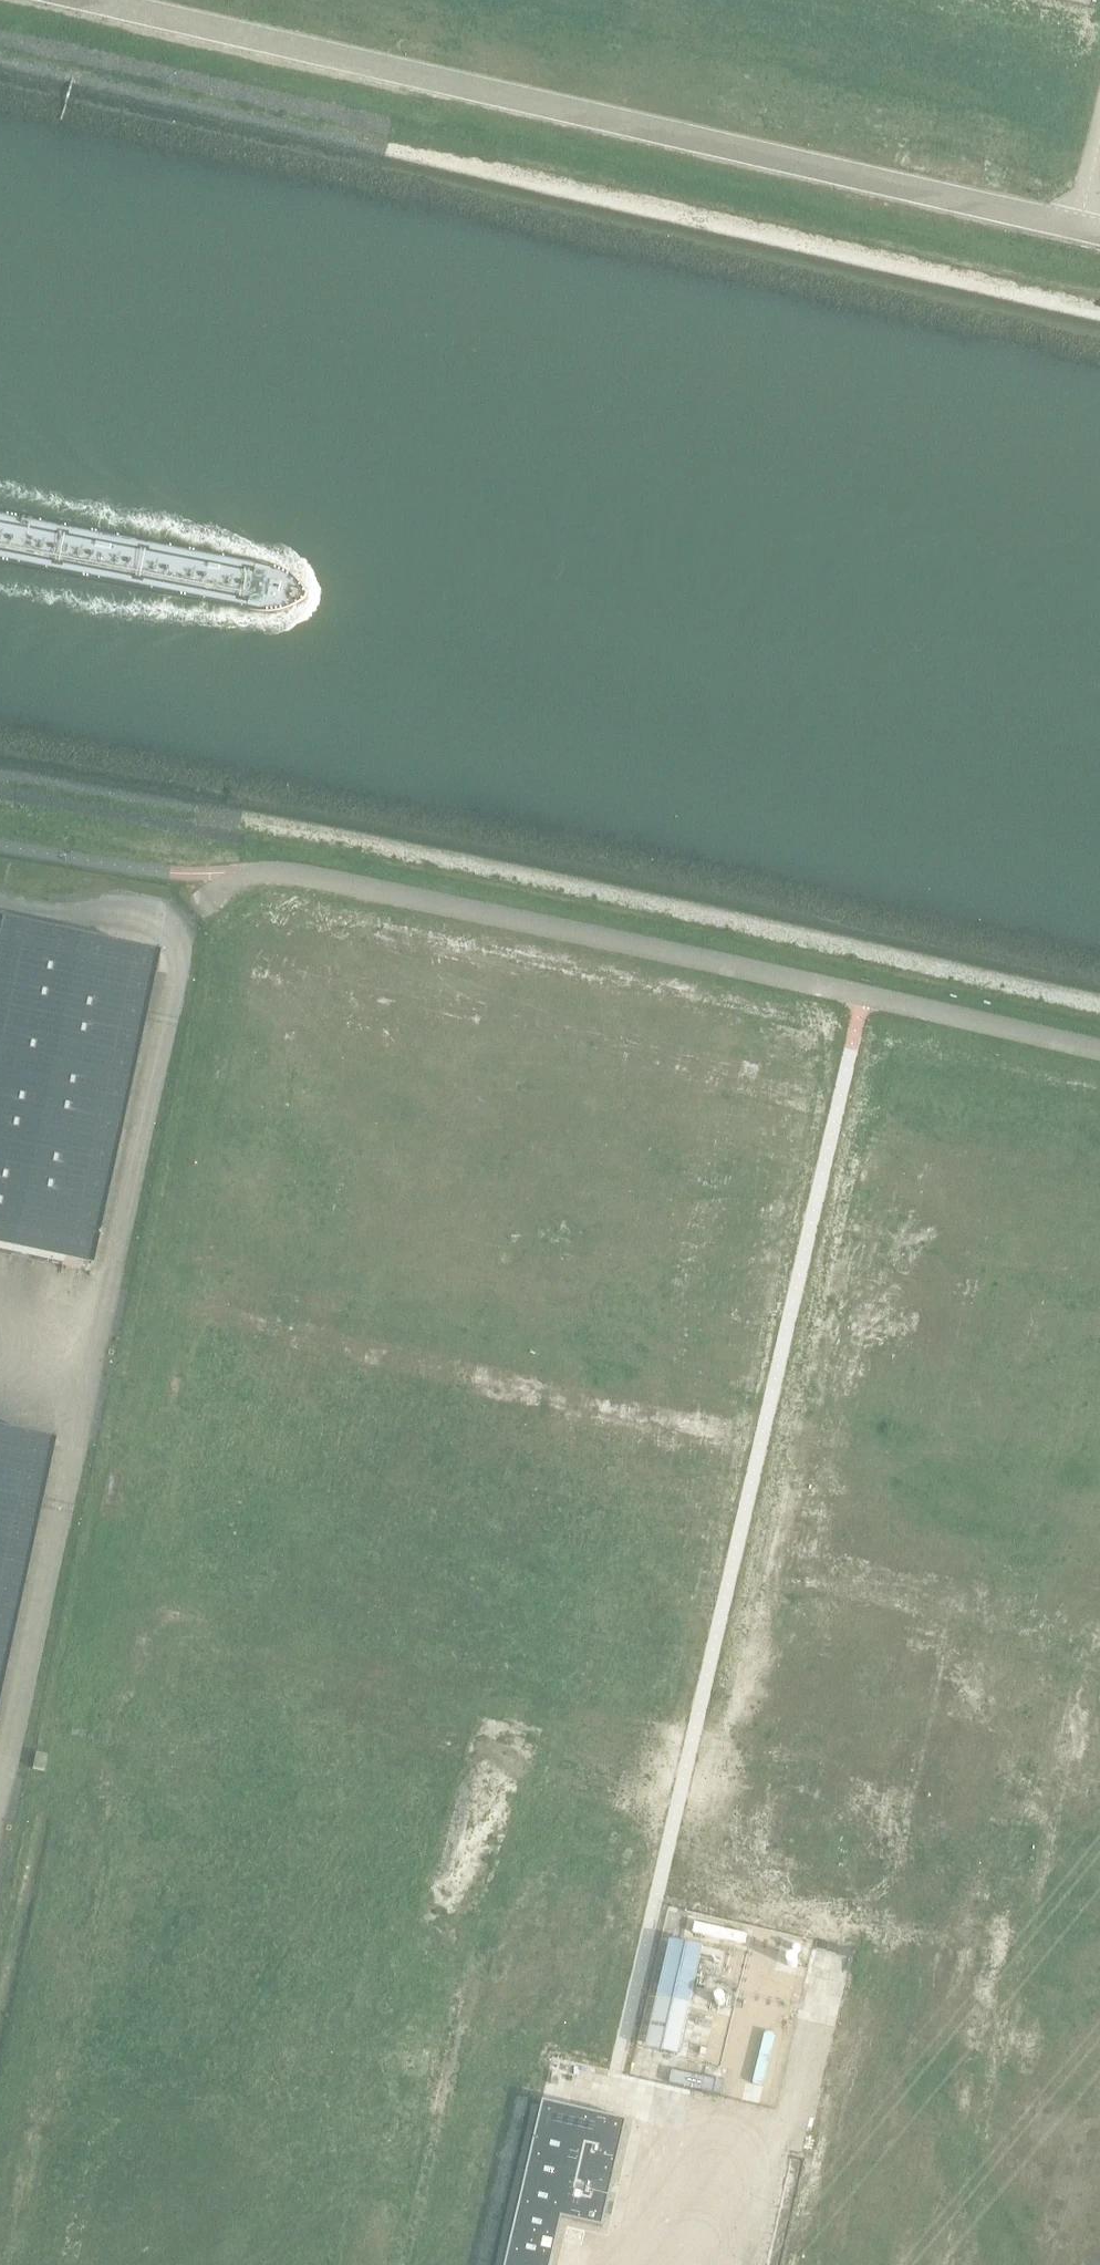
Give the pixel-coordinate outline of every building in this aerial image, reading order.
[(157,958),(0,924),(0,1252),(89,1271),(157,958)] [(0,1433),(0,1688),(52,1444),(0,1433)] [(36,1753),(33,1769),(44,1771),(48,1755),(36,1753)] [(505,2264),(552,2264),(562,2219),(603,2228),(627,2121),(543,2101),(505,2264)]
